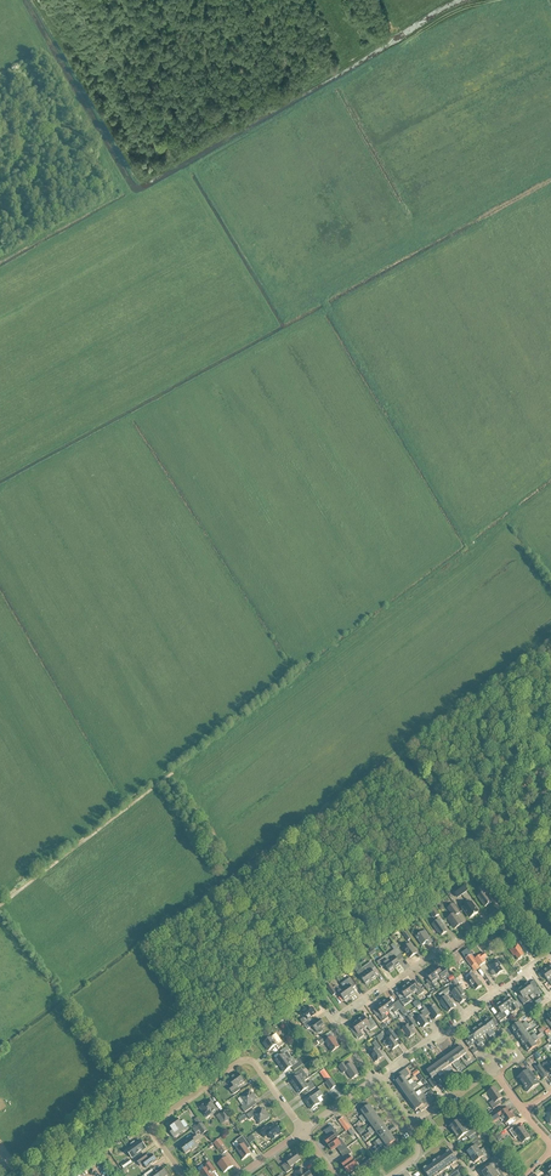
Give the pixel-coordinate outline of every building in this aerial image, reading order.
[(458,899),(468,891),(463,884),(453,892),(458,899)] [(485,907),(492,902),(487,894),(490,892),(485,885),(479,889),(483,894),(478,897),(485,907)] [(471,918),(478,913),(469,900),(465,902),(467,906),(463,908),(471,918)] [(455,929),(463,924),(457,916),(460,913),(454,904),(448,909),(453,915),(448,919),(455,929)] [(434,919),(440,915),(435,908),(429,913),(434,919)] [(441,936),(447,932),(444,928),(445,928),(439,920),(432,925),(438,933),(439,932),(441,936)] [(514,923),(504,931),(509,937),(512,935),(512,934),(515,932),(516,932),(519,930),(514,923)] [(433,942),(425,931),(422,934),(418,933),(415,935),(423,946),(425,944),(429,945),(433,942)] [(408,942),(411,939),(406,932),(403,934),(408,942)] [(410,959),(418,954),(411,944),(404,950),(410,959)] [(524,955),(521,951),(523,951),(518,945),(510,950),(514,956),(515,955),(518,960),(524,955)] [(387,956),(396,969),(401,965),(396,958),(402,954),(397,948),(387,956)] [(480,966),(486,962),(484,959),(487,957),(484,953),(475,960),(480,966)] [(471,968),(477,963),(471,955),(465,960),(471,968)] [(380,961),(377,963),(382,968),(385,966),(390,973),(396,969),(387,956),(380,961)] [(494,962),(493,960),(489,963),(490,965),(488,966),(492,971),(491,972),(491,974),(493,976),(495,976),(497,975),(503,971),(500,966),(501,965),(497,960),(494,962)] [(362,969),(372,981),(377,977),(372,970),(376,968),(371,962),(362,969)] [(431,970),(438,980),(441,978),(443,981),(449,976),(443,968),(440,970),(437,966),(431,970)] [(366,985),(372,981),(362,969),(359,971),(359,972),(358,973),(366,985)] [(548,969),(542,973),(548,981),(545,983),(549,989),(550,988),(550,973),(548,969)] [(435,982),(438,980),(431,970),(426,974),(429,979),(427,981),(428,983),(431,987),(433,990),(436,988),(435,986),(437,984),(435,982)] [(482,986),(478,982),(479,981),(475,975),(467,981),(471,987),(472,986),(476,991),(482,986)] [(344,988),(350,997),(355,993),(353,989),(356,986),(350,978),(344,982),(347,986),(344,988)] [(407,986),(413,995),(416,993),(419,996),(424,992),(421,988),(421,987),(418,989),(413,982),(407,986)] [(529,982),(523,986),(529,995),(531,997),(534,994),(535,996),(537,994),(539,996),(542,994),(536,987),(533,989),(529,982)] [(350,997),(344,988),(340,991),(337,986),(334,988),(331,985),(328,988),(333,996),(338,992),(345,1001),(350,997)] [(400,991),(396,994),(400,999),(400,1001),(404,1006),(405,1008),(413,1002),(412,1001),(410,997),(413,995),(407,986),(400,991)] [(526,997),(529,995),(523,986),(518,990),(522,996),(519,998),(524,1005),(529,1001),(526,997)] [(466,1000),(463,996),(466,994),(460,987),(452,993),(457,1001),(458,1000),(460,1004),(466,1000)] [(454,1009),(451,1005),(452,1004),(447,997),(440,1002),(445,1009),(446,1008),(449,1013),(454,1009)] [(502,1002),(508,1010),(511,1014),(519,1008),(515,1003),(514,1001),(511,1003),(507,998),(502,1002)] [(382,1004),(389,1013),(392,1010),(395,1014),(401,1010),(396,1004),(393,1006),(389,999),(382,1004)] [(504,1013),(508,1010),(502,1002),(496,1006),(501,1012),(497,1016),(501,1022),(507,1017),(504,1013)] [(386,1015),(389,1013),(382,1004),(376,1008),(377,1009),(373,1012),(377,1017),(378,1016),(383,1023),(388,1018),(386,1015)] [(424,1010),(428,1016),(431,1014),(435,1020),(441,1015),(435,1007),(429,1011),(427,1008),(424,1010)] [(305,1026),(313,1021),(310,1018),(316,1014),(312,1008),(309,1010),(307,1008),(302,1012),(306,1017),(301,1021),(305,1026)] [(425,1018),(428,1016),(424,1010),(421,1013),(423,1016),(418,1020),(423,1028),(429,1024),(425,1018)] [(358,1021),(364,1030),(368,1028),(371,1031),(377,1027),(371,1019),(368,1022),(364,1017),(358,1021)] [(417,1027),(410,1017),(406,1020),(410,1026),(409,1026),(409,1025),(403,1029),(409,1038),(415,1034),(412,1030),(417,1027)] [(313,1021),(305,1026),(308,1030),(313,1026),(316,1032),(318,1033),(320,1034),(321,1033),(322,1032),(323,1031),(323,1030),(323,1029),(322,1028),(325,1025),(321,1019),(318,1021),(316,1018),(313,1021)] [(483,1023),(493,1036),(495,1034),(492,1030),(496,1027),(489,1018),(483,1023)] [(361,1032),(364,1030),(358,1021),(352,1026),(356,1031),(353,1033),(357,1039),(359,1037),(360,1039),(364,1036),(361,1032)] [(515,1034),(528,1025),(526,1022),(522,1025),(520,1022),(511,1028),(515,1034)] [(490,1038),(493,1036),(483,1023),(477,1027),(484,1036),(487,1034),(490,1038)] [(520,1040),(528,1034),(526,1031),(530,1028),(528,1025),(515,1034),(520,1040)] [(547,1036),(550,1033),(548,1028),(547,1029),(545,1028),(547,1027),(546,1026),(542,1028),(547,1036)] [(480,1038),(484,1036),(477,1027),(471,1031),(481,1044),(483,1042),(480,1038)] [(390,1038),(384,1042),(384,1045),(386,1048),(388,1048),(390,1046),(393,1050),(399,1046),(396,1042),(399,1040),(392,1030),(387,1033),(390,1038)] [(478,1046),(481,1044),(471,1031),(465,1036),(468,1040),(466,1042),(470,1048),(472,1047),(472,1044),(475,1042),(478,1046)] [(524,1046),(537,1037),(535,1034),(531,1037),(528,1034),(520,1040),(524,1046)] [(278,1044),(273,1037),(264,1043),(269,1051),(276,1046),(278,1049),(286,1044),(283,1040),(278,1044)] [(329,1040),(327,1037),(319,1043),(321,1046),(326,1043),(333,1052),(340,1047),(335,1041),(336,1041),(333,1037),(329,1040)] [(537,1037),(524,1046),(528,1052),(537,1046),(535,1043),(539,1040),(537,1037)] [(377,1062),(383,1057),(378,1051),(381,1048),(376,1041),(373,1044),(376,1048),(370,1052),(377,1062)] [(455,1050),(461,1058),(464,1056),(468,1061),(470,1059),(461,1046),(455,1050)] [(280,1066),(292,1058),(287,1052),(290,1050),(288,1047),(281,1052),(283,1055),(276,1060),(280,1066)] [(457,1061),(461,1058),(455,1050),(449,1054),(459,1068),(461,1066),(457,1061)] [(457,1069),(459,1068),(449,1054),(444,1058),(450,1066),(453,1064),(457,1069)] [(292,1058),(280,1066),(284,1072),(292,1067),(295,1071),(303,1065),(298,1058),(296,1061),(293,1057),(292,1058)] [(446,1069),(450,1066),(444,1058),(438,1062),(448,1076),(450,1074),(446,1069)] [(445,1077),(448,1076),(438,1062),(432,1066),(438,1075),(442,1072),(445,1077)] [(550,1065),(548,1062),(542,1066),(548,1075),(550,1073),(550,1064),(550,1065)] [(347,1066),(345,1063),(339,1067),(343,1074),(347,1072),(352,1079),(360,1074),(352,1063),(347,1066)] [(540,1073),(544,1070),(539,1064),(535,1067),(540,1073)] [(435,1077),(438,1075),(432,1066),(426,1070),(432,1078),(428,1081),(434,1089),(440,1085),(435,1077)] [(305,1082),(309,1079),(302,1069),(296,1074),(298,1077),(291,1082),(296,1088),(305,1082)] [(405,1079),(410,1075),(406,1069),(396,1076),(399,1080),(395,1082),(399,1088),(408,1082),(405,1079)] [(323,1073),(328,1081),(333,1078),(328,1070),(323,1073)] [(523,1085),(534,1077),(529,1070),(518,1078),(520,1082),(521,1082),(523,1085)] [(544,1070),(540,1073),(544,1079),(548,1076),(544,1070)] [(234,1095),(241,1090),(239,1087),(245,1083),(239,1073),(229,1080),(233,1085),(229,1088),(234,1095)] [(534,1077),(523,1085),(526,1088),(525,1088),(528,1092),(539,1084),(534,1077)] [(331,1091),(337,1087),(332,1080),(326,1084),(331,1091)] [(315,1088),(311,1082),(307,1085),(305,1082),(296,1088),(300,1094),(307,1089),(309,1093),(315,1088)] [(403,1094),(417,1084),(415,1082),(410,1086),(408,1082),(399,1088),(403,1094)] [(407,1100),(416,1094),(413,1090),(419,1086),(417,1084),(403,1094),(407,1100)] [(493,1109),(501,1104),(499,1101),(502,1099),(495,1088),(488,1093),(494,1101),(489,1104),(493,1109)] [(314,1111),(317,1108),(316,1107),(321,1104),(317,1099),(323,1096),(319,1089),(309,1096),(311,1100),(306,1103),(312,1110),(313,1110),(314,1111)] [(245,1113),(253,1108),(251,1105),(257,1100),(253,1095),(254,1094),(250,1090),(246,1093),(246,1094),(238,1100),(243,1107),(242,1108),(245,1113)] [(412,1105),(425,1096),(422,1092),(422,1093),(420,1091),(416,1094),(407,1100),(412,1105)] [(425,1096),(412,1105),(416,1111),(419,1109),(421,1112),(430,1106),(425,1099),(427,1098),(425,1096)] [(207,1119),(211,1116),(210,1115),(217,1110),(213,1104),(214,1103),(211,1099),(206,1102),(207,1103),(200,1107),(205,1115),(207,1119)] [(361,1121),(374,1111),(370,1105),(361,1111),(364,1115),(359,1118),(361,1121)] [(505,1111),(502,1107),(489,1115),(495,1123),(502,1118),(506,1124),(516,1118),(512,1113),(513,1113),(511,1110),(511,1111),(509,1108),(505,1111)] [(267,1114),(263,1109),(257,1113),(255,1110),(247,1115),(251,1120),(255,1117),(260,1124),(265,1121),(266,1121),(270,1118),(267,1114)] [(231,1119),(225,1110),(220,1114),(226,1123),(231,1119)] [(370,1123),(378,1117),(374,1111),(361,1121),(363,1124),(368,1120),(370,1123)] [(454,1133),(465,1126),(463,1122),(466,1120),(462,1113),(455,1118),(457,1122),(450,1127),(451,1130),(452,1129),(454,1133)] [(351,1119),(355,1126),(361,1122),(357,1116),(351,1119)] [(370,1133),(383,1123),(378,1117),(370,1123),(372,1126),(368,1130),(370,1133)] [(186,1129),(178,1119),(172,1123),(171,1122),(168,1124),(172,1130),(170,1132),(174,1138),(186,1129)] [(203,1135),(208,1131),(202,1123),(197,1127),(194,1129),(193,1130),(198,1136),(201,1134),(199,1131),(200,1131),(203,1135)] [(379,1135),(387,1129),(383,1123),(370,1133),(372,1135),(376,1132),(379,1135)] [(282,1133),(275,1124),(268,1129),(266,1126),(260,1131),(265,1138),(269,1135),(272,1140),(282,1133)] [(465,1126),(454,1133),(457,1137),(458,1140),(464,1136),(469,1138),(471,1141),(477,1137),(475,1134),(476,1133),(473,1129),(469,1132),(465,1126)] [(519,1129),(516,1126),(510,1131),(515,1139),(518,1137),(523,1143),(530,1138),(522,1127),(519,1129)] [(328,1136),(324,1140),(328,1145),(337,1139),(339,1137),(332,1127),(325,1132),(328,1136)] [(378,1145),(391,1135),(387,1129),(379,1135),(381,1138),(376,1142),(378,1145)] [(192,1151),(198,1147),(195,1143),(199,1140),(195,1134),(185,1141),(186,1142),(180,1146),(186,1154),(191,1150),(192,1151)] [(250,1144),(256,1140),(252,1135),(247,1139),(250,1144)] [(391,1135),(378,1145),(380,1147),(385,1144),(387,1147),(396,1141),(391,1135)] [(244,1159),(251,1154),(246,1148),(249,1146),(243,1137),(237,1141),(240,1147),(237,1149),(244,1159)] [(225,1173),(234,1167),(225,1154),(229,1151),(220,1139),(213,1144),(225,1159),(218,1164),(225,1173)] [(337,1139),(328,1145),(332,1151),(338,1147),(340,1149),(338,1150),(340,1153),(347,1148),(342,1141),(341,1140),(339,1142),(337,1139)] [(471,1158),(480,1151),(478,1148),(481,1146),(477,1140),(471,1145),(473,1148),(467,1152),(471,1158)] [(146,1148),(140,1141),(136,1144),(135,1142),(131,1145),(132,1147),(127,1150),(133,1158),(146,1148)] [(344,1159),(340,1162),(344,1168),(353,1161),(349,1156),(351,1154),(347,1148),(340,1153),(343,1156),(343,1157),(344,1159)] [(484,1149),(480,1151),(471,1158),(475,1163),(482,1159),(484,1162),(490,1158),(484,1149)] [(444,1157),(451,1166),(458,1161),(450,1150),(445,1153),(447,1155),(444,1157)] [(287,1174),(293,1170),(291,1167),(301,1160),(295,1153),(286,1160),(287,1163),(282,1167),(287,1174)] [(152,1154),(148,1158),(145,1154),(136,1160),(140,1166),(144,1164),(147,1169),(157,1161),(152,1154)] [(451,1166),(444,1157),(442,1159),(441,1157),(436,1160),(444,1171),(451,1166)] [(353,1161),(344,1168),(348,1174),(356,1168),(359,1172),(366,1168),(368,1169),(376,1163),(373,1158),(364,1164),(360,1166),(358,1163),(356,1165),(353,1161)] [(124,1169),(132,1163),(129,1159),(121,1165),(124,1169)] [(437,1175),(444,1171),(436,1160),(432,1163),(433,1164),(430,1167),(437,1175)] [(482,1173),(484,1175),(489,1175),(495,1172),(498,1170),(496,1166),(492,1161),(486,1166),(483,1168),(485,1171),(482,1173)] [(213,1175),(213,1173),(216,1171),(210,1163),(204,1167),(206,1169),(199,1173),(200,1174),(199,1175),(200,1175),(214,1175),(213,1175)] [(509,1163),(505,1166),(509,1171),(513,1168),(509,1163)] [(430,1167),(428,1168),(427,1166),(423,1169),(428,1175),(437,1175),(430,1167)] [(153,1174),(151,1171),(144,1175),(145,1175),(166,1175),(167,1175),(162,1168),(153,1174)] [(301,1168),(295,1172),(298,1175),(312,1175),(308,1170),(304,1172),(301,1168)]
